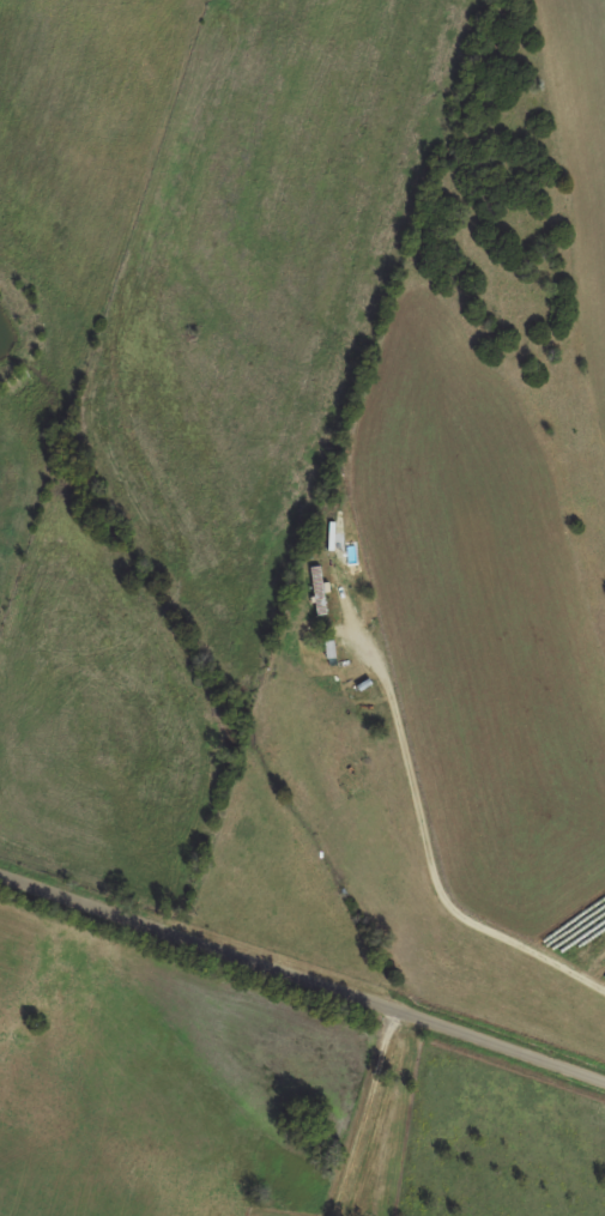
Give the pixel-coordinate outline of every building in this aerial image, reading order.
[(324,615),(324,567),(313,567),(313,615),(324,615)]
